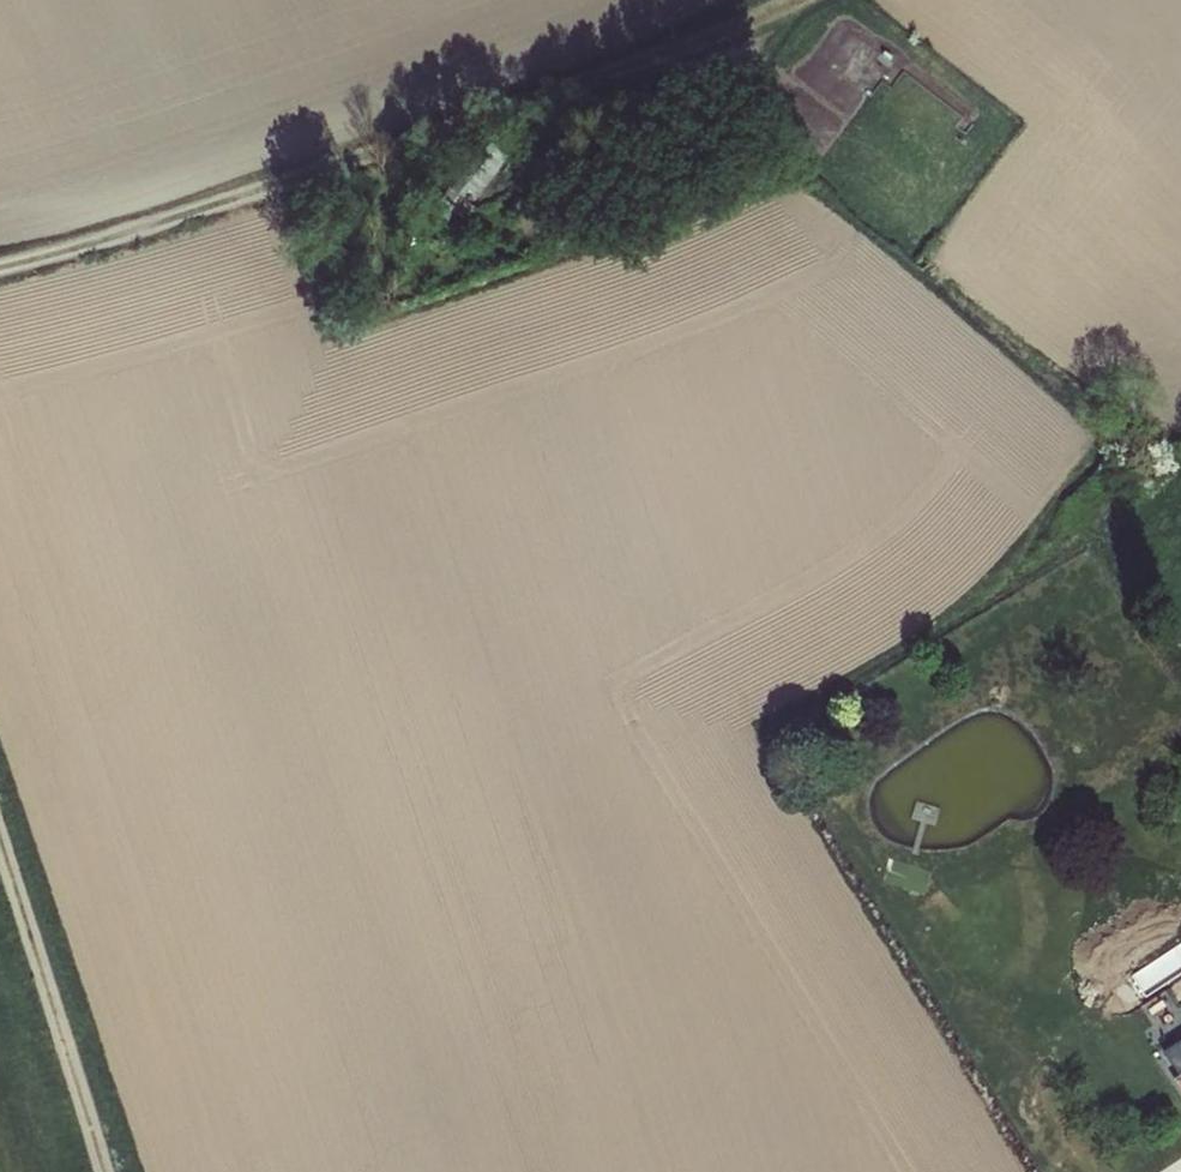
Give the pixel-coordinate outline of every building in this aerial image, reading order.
[(1166,1056),(1180,1080),(1180,1046),(1166,1056)]
